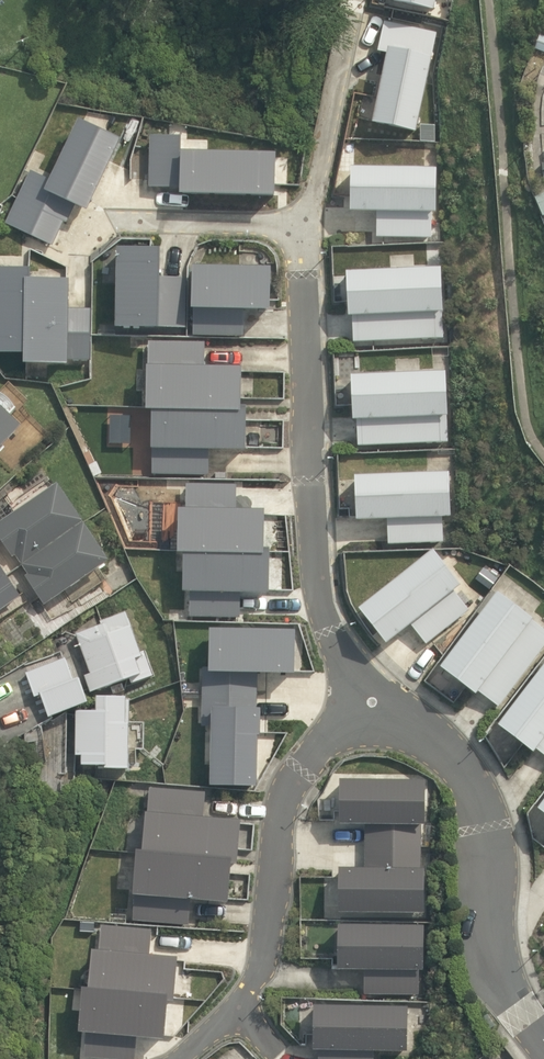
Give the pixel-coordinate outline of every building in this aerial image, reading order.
[(389,1),(434,11),(437,0),(389,0),(389,1)] [(378,52),(387,53),(372,123),(416,132),(437,32),(386,20),(378,52)] [(66,223),(75,206),(87,211),(121,140),(79,120),(50,180),(31,171),(6,224),(52,246),(64,222),(66,223)] [(179,194),(274,196),(275,153),(181,151),(181,137),(150,136),(149,187),(179,188),(179,194)] [(432,213),(435,213),(436,168),(351,166),(350,212),(377,212),(376,237),(431,238),(432,213)] [(158,327),(186,328),(187,278),(160,278),(160,248),(117,248),(115,327),(158,328),(158,327)] [(193,265),(191,309),(194,309),(193,336),(243,337),(244,310),(269,311),(270,267),(193,265)] [(440,267),(346,271),(348,317),(352,316),(354,343),(443,338),(440,267)] [(24,353),(24,364),(68,364),(68,360),(90,360),(90,308),(68,309),(69,280),(31,279),(31,268),(0,268),(0,353),(24,353)] [(146,410),(152,410),(151,449),(152,449),(152,475),(209,476),(209,450),(246,451),(248,407),(241,406),(242,367),(204,366),(205,342),(148,341),(146,410)] [(448,442),(445,371),(351,375),(352,421),(357,420),(358,446),(448,442)] [(24,426),(0,403),(0,451),(24,426)] [(450,517),(448,472),(354,476),(356,521),(387,519),(388,545),(444,542),(442,517),(450,517)] [(236,509),(236,484),(186,483),(186,509),(178,508),(177,553),(183,553),(182,591),(190,592),(190,618),(239,618),(240,592),(269,593),(270,549),(264,549),(265,509),(236,509)] [(112,560),(60,484),(0,523),(0,537),(13,557),(17,555),(30,574),(26,576),(46,606),(112,560)] [(461,586),(432,550),(359,609),(386,644),(410,624),(426,645),(468,611),(454,591),(461,586)] [(23,597),(0,563),(0,612),(23,597)] [(543,646),(543,630),(531,620),(533,619),(496,591),(440,667),(476,694),(478,691),(499,707),(543,646)] [(92,673),(85,675),(92,693),(130,678),(133,685),(155,676),(146,651),(142,652),(127,612),(101,621),(102,625),(77,635),(92,673)] [(258,674),(295,674),(295,630),(210,628),(208,667),(203,667),(201,726),(211,726),(211,785),(256,787),(258,735),(260,735),(261,709),(256,708),(258,674)] [(51,717),(91,703),(82,679),(77,681),(68,657),(27,672),(36,697),(43,695),(51,717)] [(497,724),(533,753),(536,749),(543,755),(543,664),(497,724)] [(99,696),(99,711),(78,711),(77,755),(83,756),(83,765),(98,765),(98,768),(132,769),(132,700),(130,700),(130,696),(99,696)] [(339,867),(337,912),(423,913),(424,868),(420,868),(421,825),(424,825),(426,780),(340,778),(338,824),(365,825),(364,868),(339,867)] [(202,817),(205,792),(150,787),(144,851),(136,851),(131,920),(188,925),(190,899),(227,903),(231,864),(237,865),(240,820),(202,817)] [(424,925),(338,924),(338,938),(337,937),(337,969),(364,970),(364,994),(418,994),(419,970),(423,970),(424,925)] [(150,930),(101,925),(98,950),(92,950),(88,988),(82,987),(78,1032),(86,1033),(84,1057),(105,1058),(135,1058),(137,1037),(164,1040),(167,1001),(174,1002),(177,957),(149,955),(150,930)] [(314,1005),(314,1018),(312,1018),(313,1050),(318,1050),(318,1058),(373,1058),(373,1051),(407,1051),(407,1007),(314,1005)]
